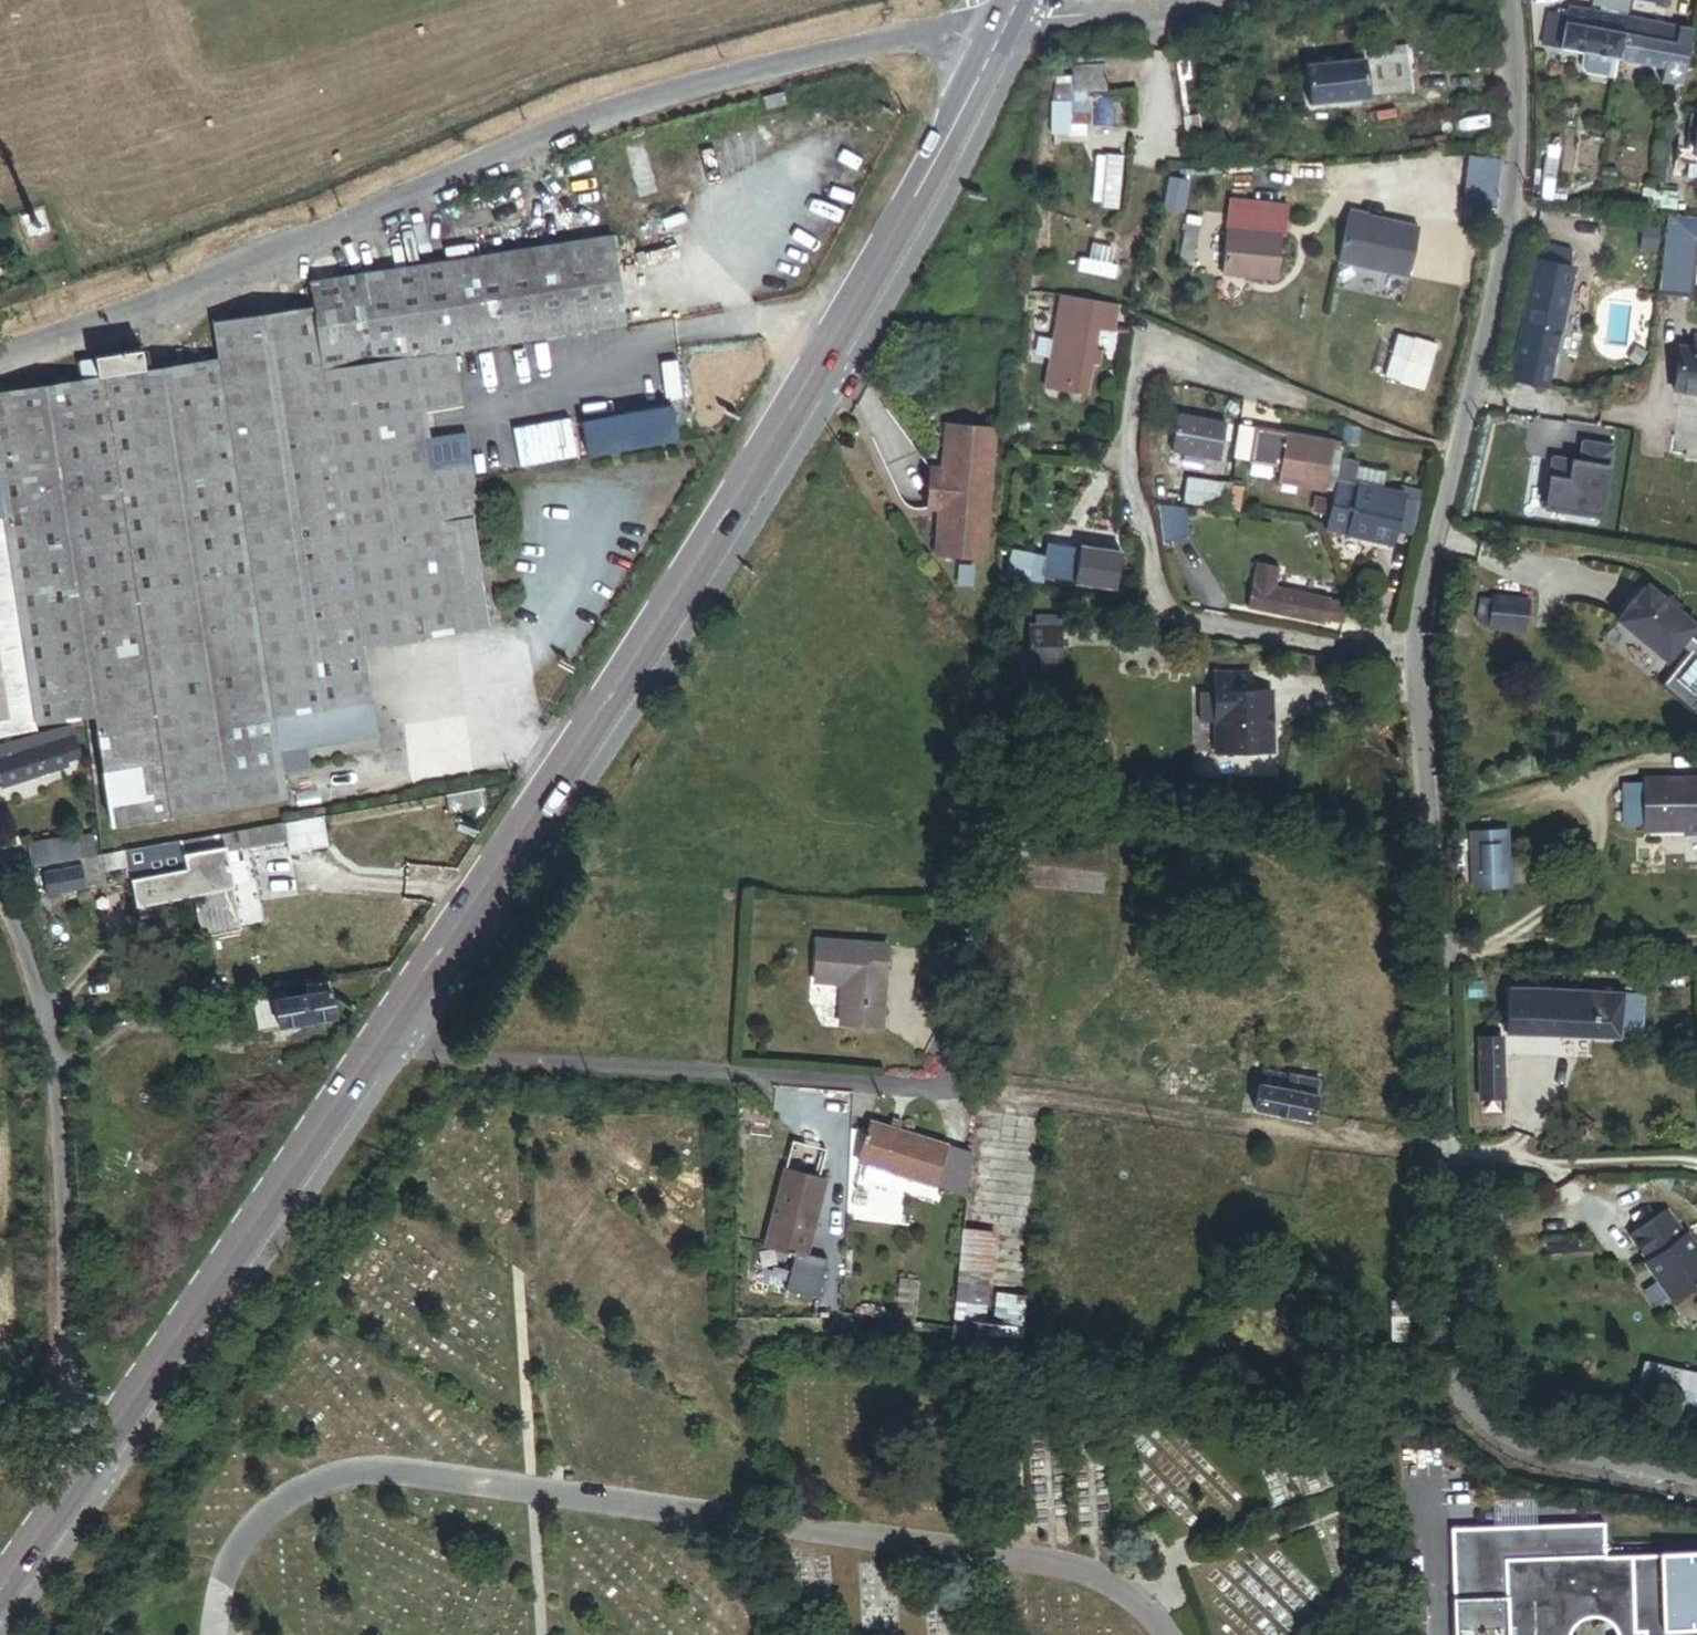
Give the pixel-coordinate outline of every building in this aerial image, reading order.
[(1591,4),(1625,11),(1628,0),(1592,0),(1591,4)] [(1617,59),(1625,16),(1567,7),(1565,15),(1547,12),(1541,44),(1617,59)] [(1683,72),(1691,29),(1625,16),(1617,59),(1683,72)] [(1364,59),(1303,67),(1309,106),(1411,93),(1405,47),(1363,52),(1364,59)] [(1102,53),(1069,54),(1070,67),(1103,66),(1102,53)] [(1103,66),(1070,67),(1072,91),(1104,90),(1103,66)] [(1072,91),(1070,75),(1056,76),(1050,101),(1049,134),(1085,134),(1085,100),(1073,100),(1072,91)] [(1502,162),(1471,157),(1464,205),(1495,210),(1502,162)] [(1340,258),(1403,272),(1412,227),(1348,211),(1340,258)] [(1227,215),(1227,221),(1247,223),(1248,217),(1227,215)] [(1693,241),(1696,242),(1696,219),(1665,215),(1656,294),(1687,298),(1693,241)] [(1227,221),(1221,274),(1275,279),(1280,235),(1246,232),(1247,223),(1227,221)] [(311,288),(313,299),(325,367),(463,344),(629,315),(615,235),(311,288)] [(1571,253),(1542,247),(1540,261),(1535,260),(1511,379),(1545,387),(1557,334),(1558,334),(1572,268),(1567,267),(1571,253)] [(1048,366),(1053,366),(1050,387),(1085,393),(1090,363),(1098,364),(1100,349),(1093,348),(1097,329),(1112,331),(1116,311),(1083,306),(1084,300),(1059,296),(1048,366)] [(385,688),(376,638),(465,623),(464,620),(445,508),(481,502),(490,500),(463,344),(325,367),(313,299),(218,315),(221,337),(225,355),(285,705),(379,689),(385,688)] [(1413,339),(1397,333),(1384,376),(1400,382),(1413,339)] [(1678,347),(1672,393),(1696,396),(1696,336),(1694,336),(1693,349),(1678,347)] [(225,355),(221,337),(193,342),(196,360),(225,355)] [(1422,388),(1435,345),(1413,339),(1400,382),(1422,388)] [(112,352),(113,359),(116,374),(164,366),(160,344),(112,352)] [(225,355),(196,360),(164,366),(116,374),(103,376),(0,394),(0,487),(41,723),(114,710),(132,818),(299,789),(290,734),(285,705),(225,355)] [(116,374),(113,359),(100,361),(103,376),(116,374)] [(1224,425),(1177,415),(1172,450),(1186,453),(1185,460),(1202,463),(1203,456),(1217,458),(1224,425)] [(981,558),(992,427),(943,424),(940,469),(927,468),(924,508),(936,509),(932,555),(981,558)] [(1357,427),(1344,425),(1340,448),(1353,451),(1357,427)] [(1249,461),(1255,429),(1238,426),(1232,458),(1249,461)] [(1322,490),(1331,443),(1255,429),(1249,461),(1274,466),(1273,472),(1280,473),(1278,482),(1322,490)] [(1612,449),(1583,445),(1579,465),(1554,461),(1545,510),(1601,519),(1612,449)] [(1357,461),(1340,458),(1324,530),(1393,545),(1396,531),(1412,534),(1421,489),(1400,484),(1399,492),(1353,482),(1357,461)] [(1222,483),(1184,478),(1182,502),(1218,507),(1222,483)] [(41,723),(0,487),(0,730),(41,723)] [(500,613),(481,502),(445,508),(464,620),(500,613)] [(1184,508),(1159,512),(1164,541),(1190,537),(1184,508)] [(1092,530),(1089,549),(1119,553),(1121,535),(1092,530)] [(1089,549),(1048,544),(1044,579),(1114,589),(1119,553),(1089,549)] [(1040,566),(1012,561),(1010,574),(1037,579),(1040,566)] [(1278,569),(1257,564),(1253,585),(1275,589),(1278,569)] [(1275,589),(1253,585),(1248,608),(1325,624),(1326,619),(1342,622),(1346,604),(1275,589)] [(1672,628),(1629,592),(1601,626),(1643,662),(1672,628)] [(1524,633),(1528,602),(1491,599),(1491,602),(1479,601),(1477,622),(1488,623),(1488,630),(1524,633)] [(1060,624),(1026,624),(1026,668),(1059,668),(1060,624)] [(1213,753),(1241,752),(1247,746),(1254,752),(1269,752),(1268,727),(1264,727),(1263,711),(1268,711),(1267,691),(1248,691),(1247,672),(1212,673),(1213,753)] [(379,689),(285,705),(290,734),(384,718),(379,689)] [(66,729),(71,751),(76,749),(70,724),(0,741),(0,745),(66,729)] [(0,745),(0,780),(65,764),(63,753),(71,751),(66,729),(0,745)] [(1643,787),(1644,826),(1644,833),(1684,833),(1684,837),(1696,836),(1696,780),(1643,781),(1643,787)] [(1643,787),(1626,787),(1626,826),(1644,826),(1643,787)] [(483,789),(446,796),(449,813),(486,807),(483,789)] [(251,828),(199,837),(204,854),(224,850),(254,845),(251,828)] [(1500,886),(1496,833),(1468,835),(1472,888),(1500,886)] [(27,845),(31,865),(78,857),(74,837),(27,845)] [(185,857),(182,840),(129,849),(132,866),(185,857)] [(1103,851),(1021,843),(1018,882),(1100,890),(1103,851)] [(129,849),(97,854),(98,861),(100,872),(132,866),(129,849)] [(204,854),(185,857),(192,896),(232,889),(224,850),(204,854)] [(192,896),(185,857),(132,866),(138,906),(192,896)] [(103,884),(100,872),(98,861),(41,870),(45,894),(103,884)] [(192,896),(196,915),(236,908),(232,889),(192,896)] [(837,1024),(879,1027),(882,984),(878,983),(879,976),(882,976),(884,944),(814,940),(811,981),(840,983),(837,1024)] [(1623,993),(1622,999),(1639,1000),(1641,974),(1625,973),(1623,993)] [(322,990),(268,999),(266,999),(270,1026),(304,1021),(327,1018),(322,990)] [(1618,1038),(1622,999),(1623,993),(1507,990),(1504,1035),(1618,1038)] [(270,1026),(266,999),(266,996),(238,999),(242,1030),(270,1026)] [(1501,1055),(1479,1056),(1480,1099),(1501,1099),(1501,1055)] [(1286,1078),(1260,1073),(1255,1110),(1310,1120),(1318,1079),(1287,1074),(1286,1078)] [(967,1197),(971,1154),(872,1122),(858,1163),(967,1197)] [(825,1182),(783,1171),(766,1247),(807,1257),(825,1182)] [(1696,1287),(1696,1249),(1685,1233),(1683,1235),(1665,1210),(1630,1236),(1647,1261),(1644,1263),(1649,1270),(1651,1268),(1655,1274),(1656,1279),(1671,1300),(1689,1288),(1695,1288),(1696,1287)] [(963,1229),(959,1273),(988,1275),(993,1233),(963,1229)] [(959,1273),(954,1320),(977,1322),(983,1323),(988,1275),(959,1273)] [(841,1280),(809,1279),(809,1310),(840,1311),(841,1280)] [(900,1279),(897,1321),(915,1322),(919,1280),(900,1279)] [(1001,1325),(1021,1326),(1025,1297),(998,1294),(996,1317),(1003,1317),(1001,1325)] [(1407,1302),(1391,1303),(1392,1342),(1406,1342),(1407,1302)] [(983,1323),(977,1322),(975,1343),(1018,1348),(1021,1326),(1001,1325),(983,1323)] [(1680,1373),(1645,1365),(1636,1402),(1672,1410),(1680,1373)] [(1604,1556),(1604,1523),(1452,1528),(1454,1634),(1696,1634),(1696,1553),(1604,1556)]
